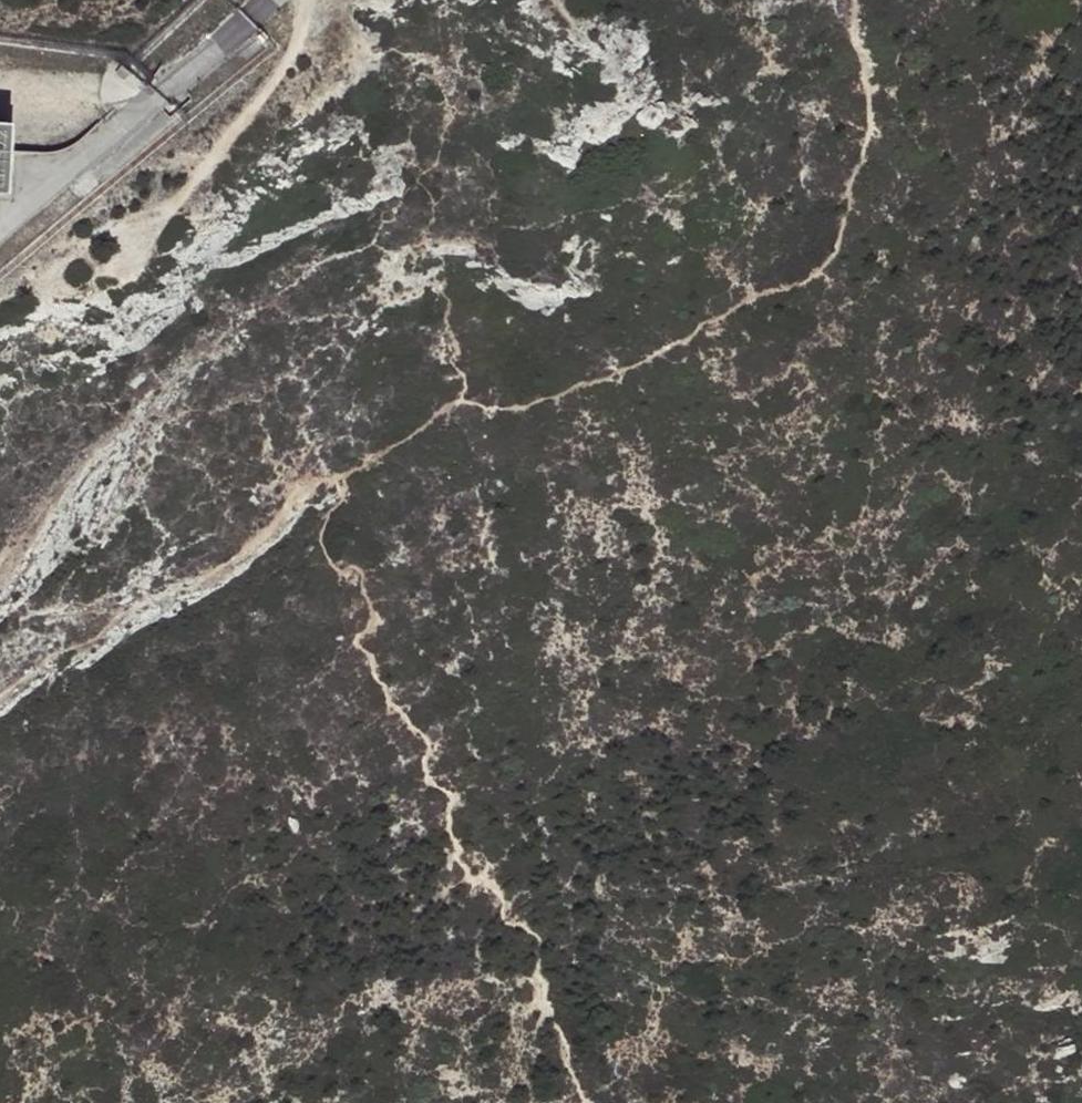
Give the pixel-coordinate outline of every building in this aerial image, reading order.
[(0,124),(0,191),(25,193),(29,125),(0,124)]
